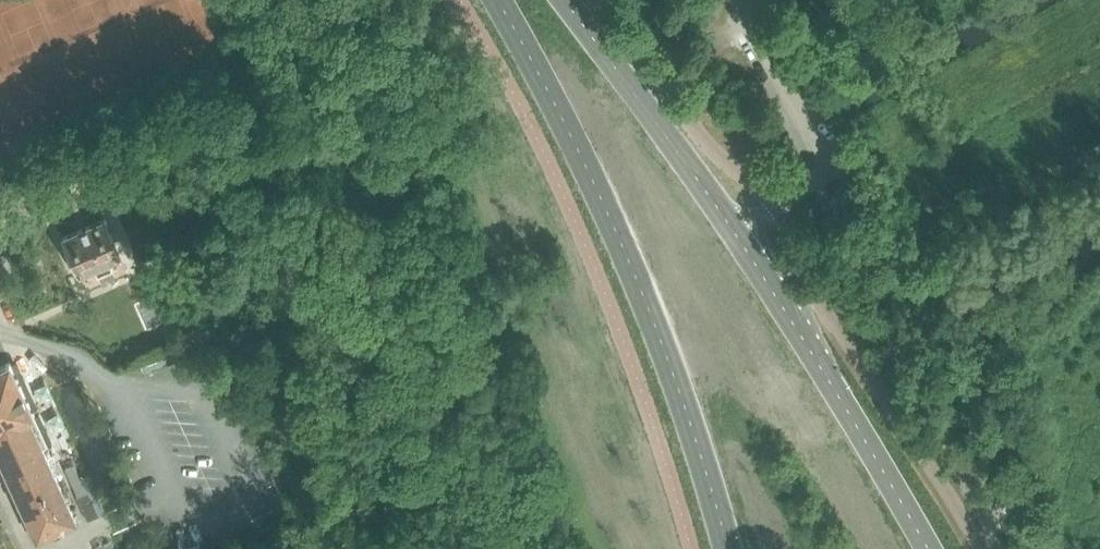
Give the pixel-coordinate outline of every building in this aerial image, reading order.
[(130,176),(121,179),(127,195),(137,191),(139,190),(133,174),(130,176)] [(110,261),(120,257),(104,219),(62,237),(79,275),(95,268),(100,280),(115,274),(110,261)] [(166,253),(140,264),(152,291),(178,281),(166,253)] [(9,361),(0,365),(0,461),(36,539),(76,521),(42,446),(46,444),(32,413),(33,413),(9,361)] [(88,490),(76,495),(87,521),(99,515),(88,490)]
